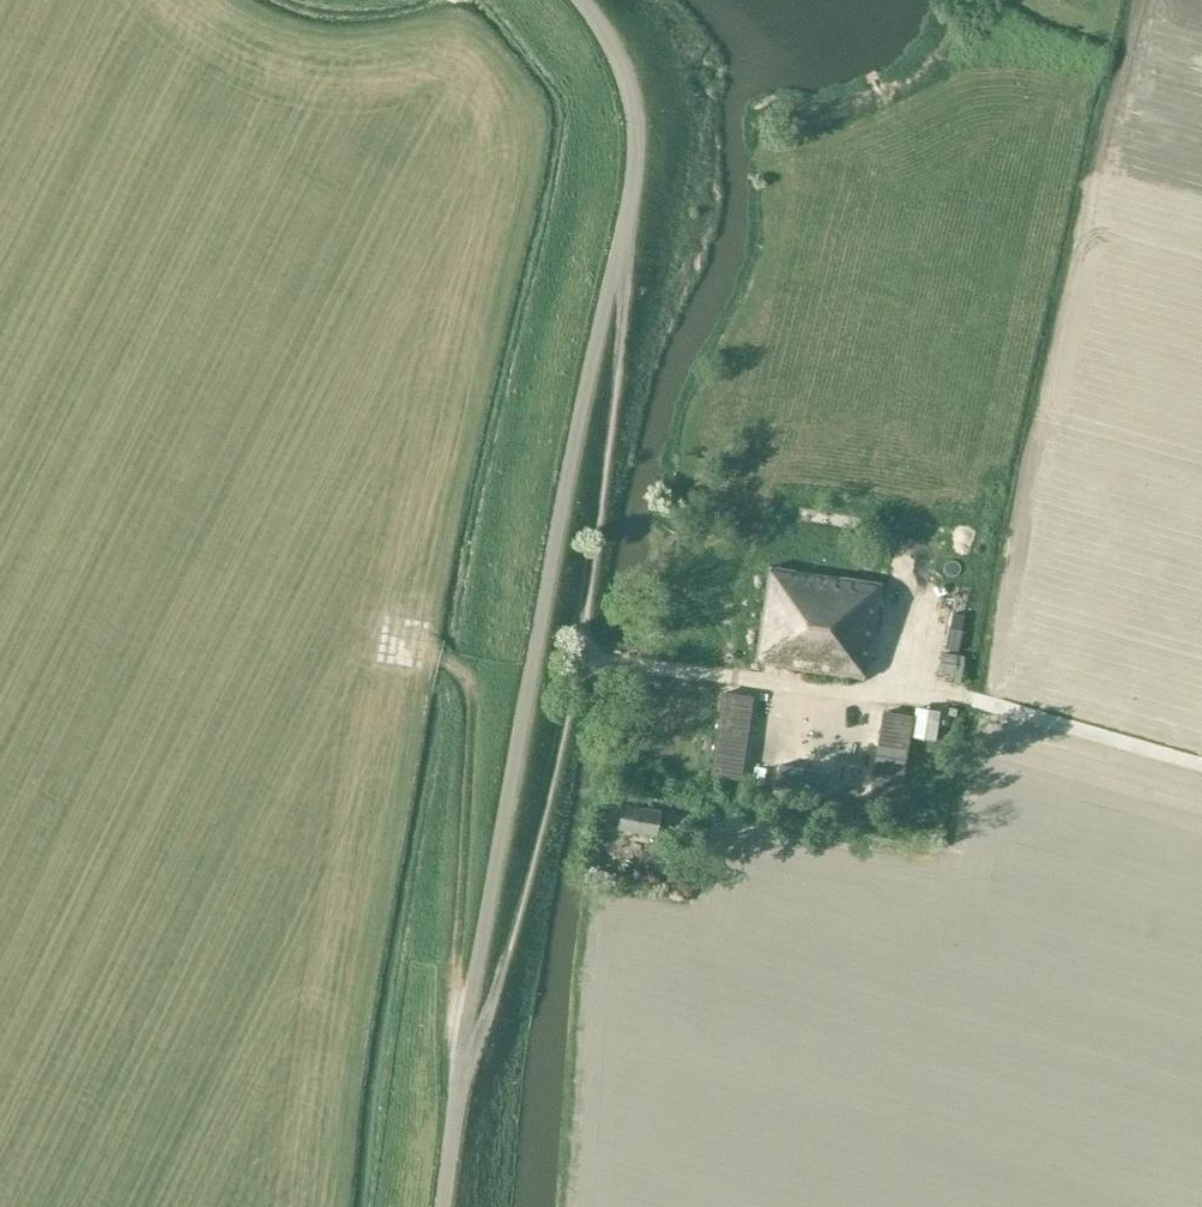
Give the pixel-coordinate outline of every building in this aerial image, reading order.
[(901,558),(890,557),(886,576),(972,589),(978,551),(903,540),(901,558)] [(870,656),(881,583),(769,566),(754,663),(863,680),(867,656),(870,656)] [(724,689),(713,769),(742,773),(753,693),(724,689)] [(872,712),(861,791),(889,795),(900,715),(872,712)] [(786,752),(782,781),(816,786),(820,757),(786,752)] [(652,836),(656,814),(620,808),(616,830),(652,836)]
